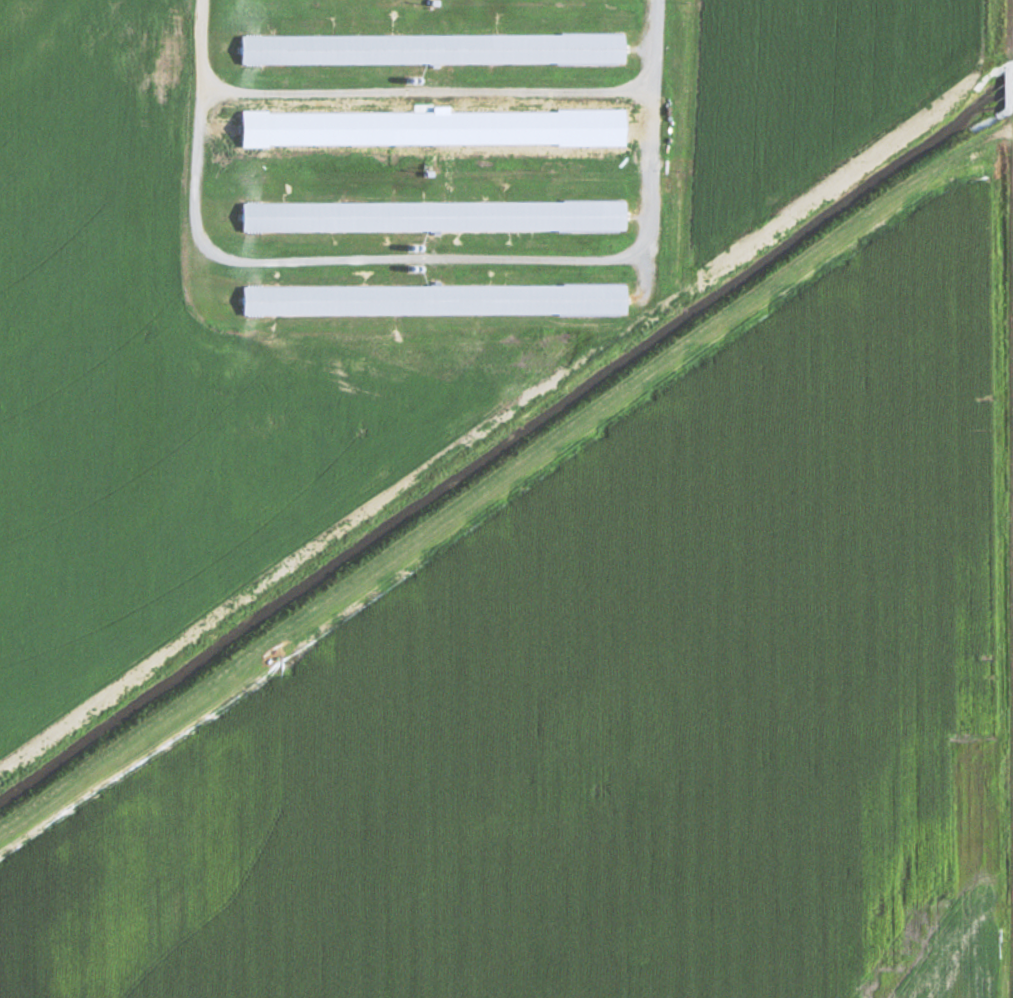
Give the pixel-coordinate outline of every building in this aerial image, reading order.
[(626,65),(626,36),(244,36),(244,66),(626,65)] [(244,120),(245,149),(627,148),(627,119),(244,120)] [(245,233),(628,232),(628,203),(245,204),(245,233)] [(628,317),(628,287),(245,287),(245,316),(628,317)]
